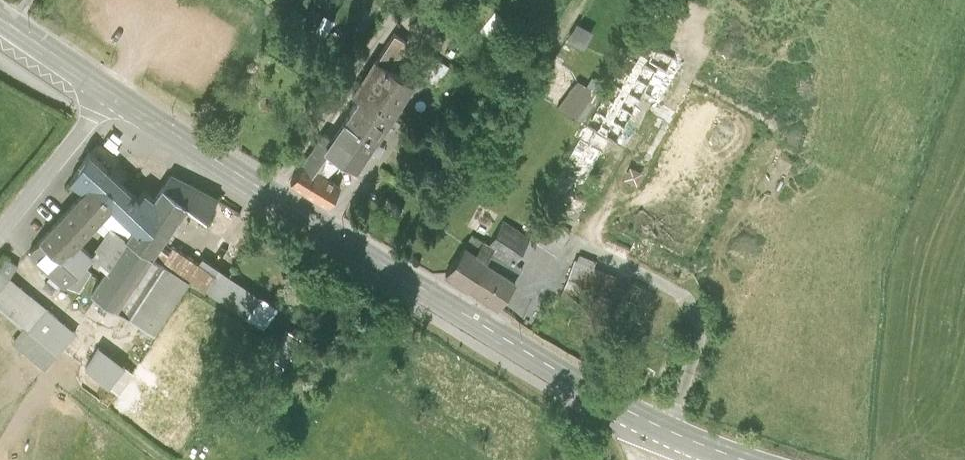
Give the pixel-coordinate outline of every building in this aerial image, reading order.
[(593,30),(577,21),(568,40),(583,48),(593,30)] [(394,33),(378,59),(395,69),(411,44),(394,33)] [(683,62),(636,38),(547,203),(569,214),(610,138),(616,141),(644,93),(661,102),(683,62)] [(415,74),(437,87),(450,66),(427,53),(415,74)] [(351,95),(357,99),(391,121),(415,82),(395,69),(378,59),(375,57),(351,95)] [(576,78),(559,107),(584,121),(606,82),(593,74),(587,84),(576,78)] [(357,99),(344,119),(378,141),(391,121),(357,99)] [(330,138),(322,150),(340,162),(357,173),(378,141),(344,119),(330,138)] [(330,138),(324,135),(292,184),(328,208),(342,186),(330,177),(340,162),(322,150),(330,138)] [(137,201),(91,152),(68,185),(80,196),(92,186),(112,208),(134,231),(126,239),(154,258),(161,248),(187,208),(164,190),(162,188),(152,200),(145,194),(137,201)] [(172,178),(164,190),(187,208),(205,221),(216,200),(172,178)] [(80,196),(66,210),(86,232),(112,208),(92,186),(80,196)] [(412,212),(387,198),(381,208),(406,222),(412,212)] [(66,210),(25,248),(63,289),(94,259),(77,241),(86,232),(66,210)] [(535,213),(522,233),(532,239),(557,254),(569,234),(535,213)] [(505,222),(490,246),(484,242),(475,255),(487,263),(493,253),(514,267),(532,239),(522,233),(505,222)] [(126,239),(91,291),(128,316),(163,264),(154,258),(126,239)] [(168,253),(161,248),(154,258),(163,264),(191,282),(247,318),(265,328),(278,307),(261,296),(260,297),(203,258),(199,263),(173,247),(168,253)] [(475,255),(465,248),(445,278),(498,312),(518,282),(516,282),(487,263),(475,255)] [(514,267),(493,253),(487,263),(516,282),(522,272),(514,267)] [(6,257),(0,264),(0,304),(26,325),(14,340),(46,366),(75,330),(8,277),(17,266),(6,257)] [(635,283),(575,261),(562,296),(622,318),(635,283)] [(163,264),(128,316),(156,335),(191,282),(163,264)] [(119,392),(134,372),(100,347),(85,367),(119,392)]
